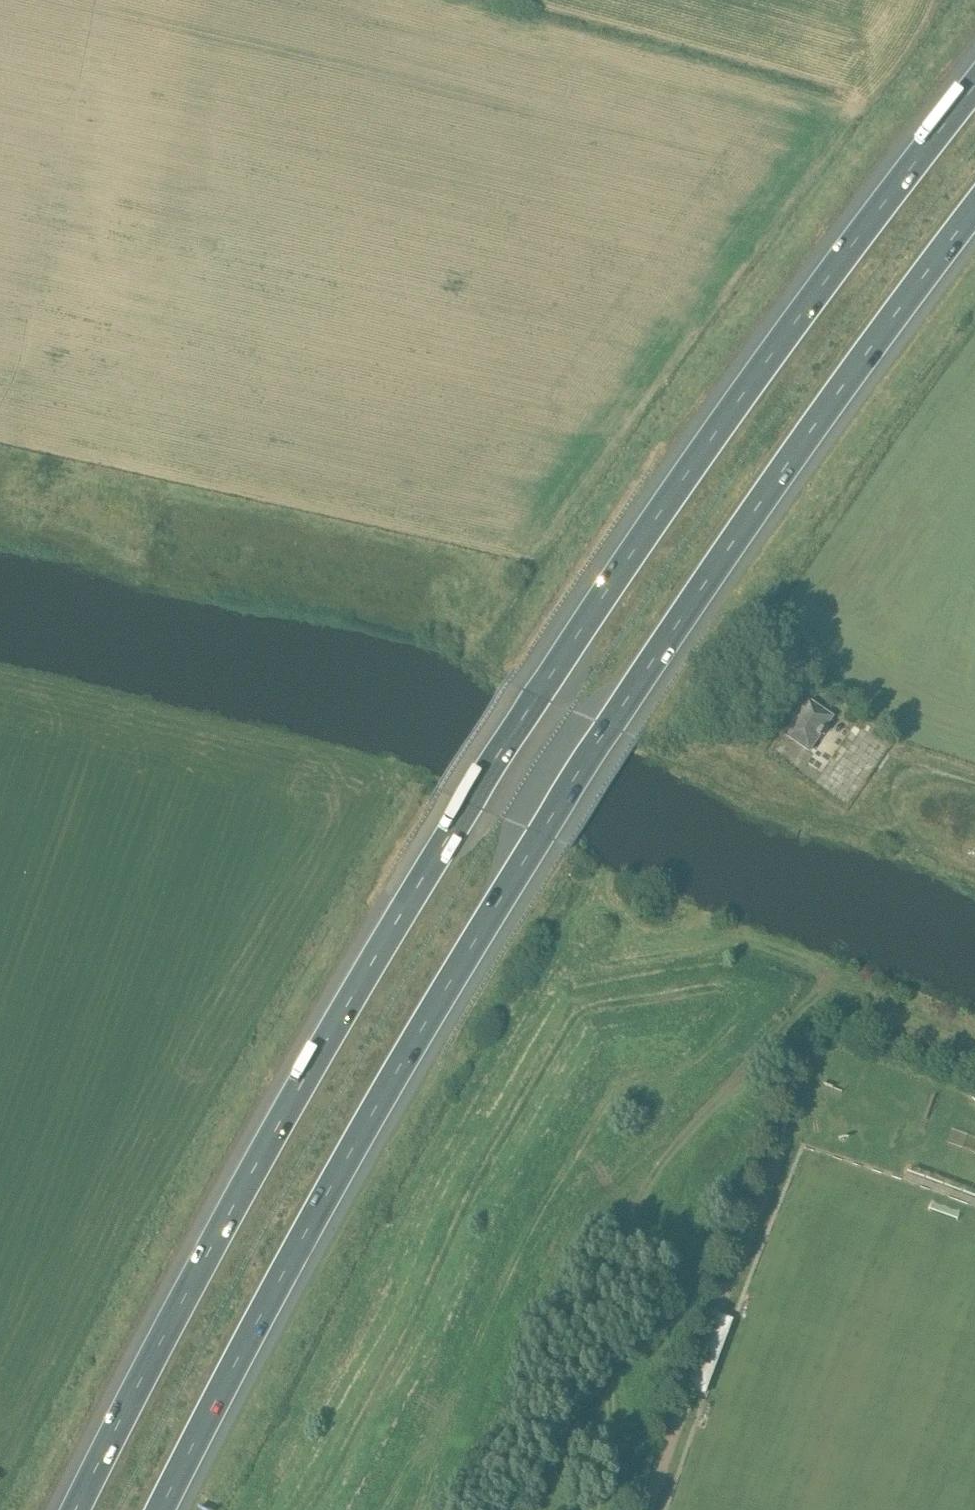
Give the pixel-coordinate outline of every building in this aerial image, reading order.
[(832,718),(809,703),(787,735),(809,751),(819,737),(821,738),(824,733),(822,732),(832,718)] [(709,1392),(736,1318),(718,1312),(691,1385),(709,1392)]
